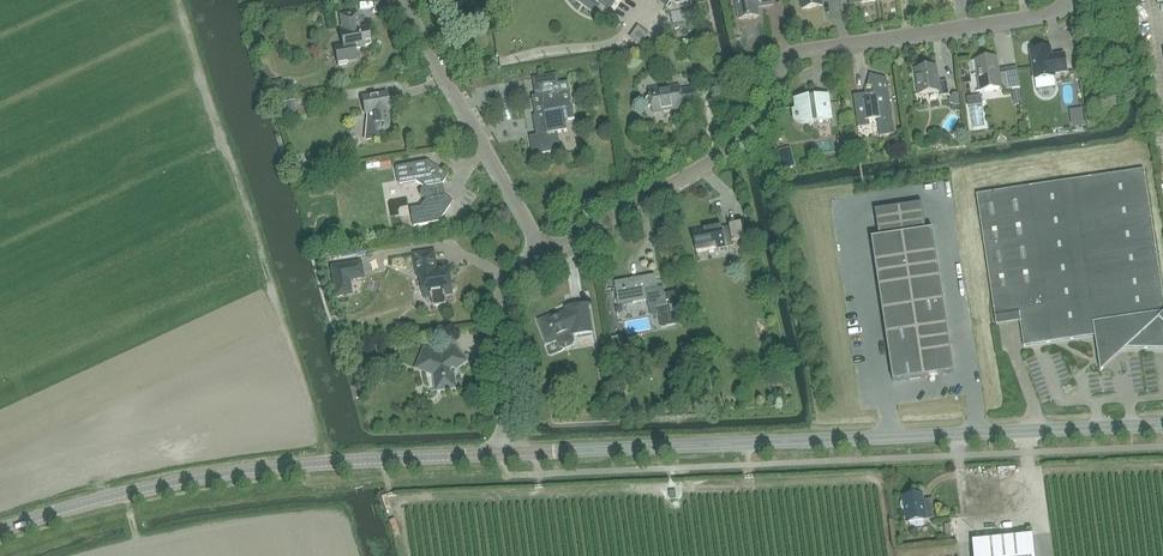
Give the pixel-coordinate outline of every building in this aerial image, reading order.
[(595,13),(603,12),(605,9),(608,11),(616,0),(598,0),(597,1),(595,0),(577,0),(595,13)] [(773,5),(772,0),(736,0),(739,19),(759,16),(757,7),(773,5)] [(802,9),(822,6),(821,0),(801,0),(802,9)] [(340,32),(343,46),(335,47),(338,65),(339,65),(347,63),(347,61),(356,59),(354,48),(370,45),(366,27),(360,28),(357,12),(340,15),(343,32),(340,32)] [(641,45),(649,34),(638,27),(630,37),(641,45)] [(1050,48),(1031,51),(1035,80),(1054,77),(1054,74),(1067,72),(1064,55),(1051,57),(1050,48)] [(1001,90),(1009,89),(1006,73),(999,74),(997,59),(986,60),(986,58),(970,61),(972,74),(978,73),(980,90),(1000,87),(1001,90)] [(915,69),(919,94),(939,91),(940,96),(949,95),(947,81),(939,82),(937,66),(915,69)] [(539,135),(529,137),(529,138),(532,137),(535,155),(533,155),(533,156),(561,151),(561,150),(558,150),(556,133),(567,131),(567,130),(564,131),(563,121),(575,119),(568,82),(559,84),(557,74),(532,78),(532,79),(535,78),(538,96),(532,97),(539,135)] [(880,137),(895,134),(887,79),(870,75),(867,86),(873,87),(874,99),(866,100),(866,94),(853,96),(858,128),(870,126),(869,120),(877,119),(880,137)] [(683,110),(698,108),(695,90),(680,92),(680,87),(665,90),(664,86),(649,89),(651,98),(647,98),(646,100),(647,106),(649,108),(661,105),(662,111),(664,112),(670,111),(671,109),(682,107),(683,110)] [(365,113),(369,113),(370,118),(364,119),(366,139),(379,137),(378,131),(390,128),(387,110),(390,109),(387,92),(362,97),(365,113)] [(955,106),(961,106),(960,94),(954,94),(949,100),(949,103),(955,106)] [(829,95),(794,100),(796,110),(795,112),(795,115),(795,117),(796,119),(798,121),(800,122),(803,122),(805,122),(812,125),(812,122),(832,119),(829,95)] [(282,120),(297,117),(294,100),(278,103),(282,120)] [(379,161),(380,170),(391,169),(391,160),(379,161)] [(424,198),(425,198),(425,200),(420,207),(410,209),(413,226),(439,222),(450,205),(449,199),(444,196),(442,184),(445,179),(444,173),(428,161),(395,167),(398,185),(415,181),(423,187),(423,188),(421,189),(420,190),(420,191),(419,192),(419,193),(419,194),(420,195),(420,196),(421,197),(422,198),(423,198),(424,198)] [(996,326),(1020,323),(1024,346),(1095,336),(1097,348),(1129,348),(1162,348),(1162,296),(1144,170),(977,195),(996,326)] [(879,239),(872,240),(894,384),(956,374),(934,230),(927,231),(923,204),(875,211),(879,239)] [(733,242),(750,239),(747,222),(703,230),(703,226),(692,228),(696,253),(726,247),(725,246),(733,245),(733,242)] [(431,297),(433,307),(446,304),(445,296),(446,296),(445,295),(452,294),(448,268),(436,270),(433,252),(415,255),(418,273),(421,273),(425,298),(431,297)] [(363,277),(360,263),(332,267),(336,296),(348,294),(346,280),(363,277)] [(661,328),(685,323),(679,291),(665,294),(663,288),(658,289),(655,275),(614,282),(619,306),(647,301),(649,309),(657,308),(661,328)] [(548,344),(558,340),(560,345),(565,347),(571,344),(572,342),(572,336),(591,332),(587,305),(567,308),(567,311),(558,316),(557,313),(538,320),(548,344)] [(597,318),(591,319),(593,335),(599,333),(597,318)] [(455,372),(466,361),(454,346),(442,355),(425,349),(417,368),(434,375),(437,391),(456,388),(455,372)] [(1114,361),(1129,348),(1097,348),(1099,361),(1101,373),(1114,361)] [(902,497),(903,500),(901,502),(902,507),(904,509),(906,523),(926,520),(935,518),(933,510),(925,511),(922,494),(902,497)] [(973,542),(974,555),(1035,555),(1033,536),(973,542)]
